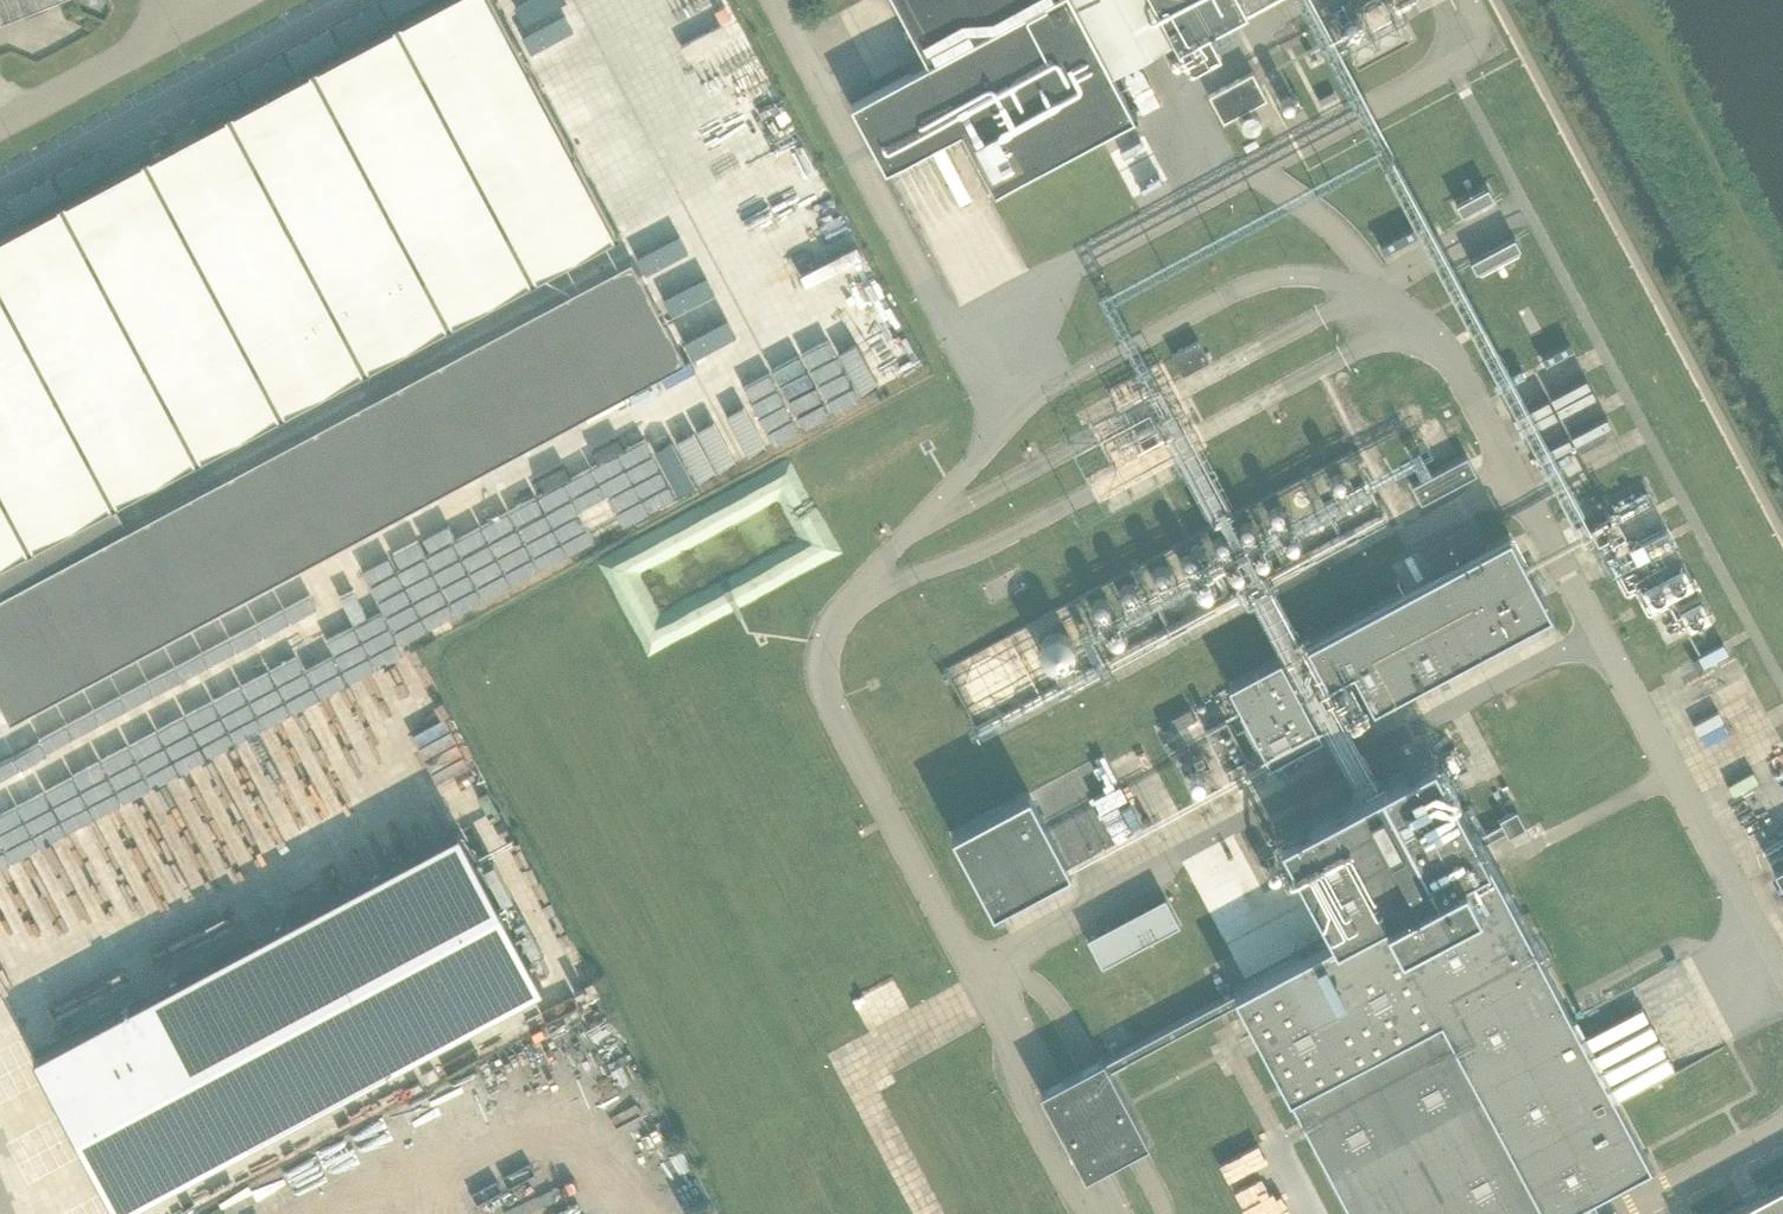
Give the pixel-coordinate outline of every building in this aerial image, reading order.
[(0,235),(0,694),(12,716),(22,711),(474,469),(621,391),(686,356),(633,257),(128,526),(116,503),(621,234),(496,0),(439,0),(168,145),(173,154),(157,162),(152,153),(0,235)] [(1,20),(51,0),(0,0),(0,18),(1,20)] [(1111,72),(1072,0),(1045,0),(928,63),(852,103),(886,166),(961,126),(995,189),(1134,117),(1111,72)] [(928,63),(1045,0),(894,0),(928,63)] [(1153,0),(1072,0),(1111,72),(1173,39),(1153,0)] [(1173,39),(1178,47),(1195,38),(1247,11),(1242,0),(1153,0),(1173,39)] [(1208,94),(1223,122),(1267,98),(1252,71),(1208,94)] [(170,148),(163,136),(150,143),(156,155),(170,148)] [(1488,188),(1457,205),(1462,215),(1494,198),(1488,188)] [(1515,238),(1470,262),(1476,272),(1521,248),(1515,238)] [(1172,353),(1183,374),(1209,361),(1198,340),(1172,353)] [(1466,455),(1411,484),(1421,503),(1477,474),(1466,455)] [(1326,479),(1321,482),(1319,486),(1320,492),(1324,496),(1329,497),(1334,496),(1337,492),(1338,486),(1336,481),(1331,479),(1326,479)] [(1268,508),(1263,511),(1261,516),(1262,521),(1265,525),(1271,527),(1276,525),(1279,521),(1280,516),(1278,511),(1273,508),(1268,508)] [(1235,527),(1231,530),(1229,535),(1229,540),(1233,544),(1238,545),(1243,544),(1247,540),(1247,534),(1245,530),(1241,527),(1235,527)] [(1373,708),(1551,613),(1510,535),(1306,643),(1328,684),(1353,670),(1373,708)] [(1279,537),(1275,540),(1273,545),(1273,550),(1277,554),(1282,555),(1287,554),(1291,550),(1291,544),(1289,540),(1285,537),(1279,537)] [(1211,540),(1207,543),(1205,548),(1205,553),(1209,557),(1214,559),(1219,557),(1223,553),(1223,548),(1221,543),(1217,540),(1211,540)] [(1659,621),(1670,613),(1693,644),(1720,624),(1659,543),(1652,548),(1651,548),(1621,570),(1659,621)] [(1250,555),(1245,558),(1243,563),(1244,568),(1247,572),(1252,573),(1258,572),(1261,568),(1262,562),(1259,557),(1255,555),(1250,555)] [(1177,556),(1173,559),(1170,564),(1171,569),(1175,573),(1180,575),(1185,573),(1189,569),(1189,564),(1187,559),(1182,556),(1177,556)] [(1225,567),(1220,570),(1218,575),(1219,580),(1223,584),(1228,585),(1233,584),(1236,580),(1237,574),(1235,570),(1230,567),(1225,567)] [(1150,571),(1146,574),(1143,579),(1144,585),(1148,589),(1153,590),(1158,588),(1161,584),(1162,579),(1160,574),(1155,571),(1150,571)] [(1116,589),(1112,591),(1110,596),(1111,602),(1114,606),(1119,607),(1124,606),(1128,601),(1129,596),(1126,591),(1122,588),(1116,589)] [(1090,604),(1086,607),(1083,612),(1084,617),(1088,621),(1093,622),(1098,621),(1101,617),(1102,611),(1100,607),(1095,604),(1090,604)] [(1104,633),(1100,636),(1097,641),(1098,646),(1102,650),(1107,651),(1112,650),(1115,646),(1116,640),(1114,636),(1109,633),(1104,633)] [(1062,643),(1054,637),(1043,637),(1034,642),(1030,652),(1031,662),(1038,670),(1048,673),(1058,671),(1065,663),(1067,653),(1062,643)] [(1270,763),(1322,735),(1281,657),(1228,685),(1270,763)] [(1226,719),(1205,730),(1225,767),(1246,756),(1226,719)] [(1650,1161),(1481,845),(1506,831),(1509,836),(1526,827),(1517,810),(1500,819),(1502,823),(1477,836),(1433,754),(1280,835),(1334,938),(1234,992),(1352,1213),(1551,1213),(1568,1205),(1581,1198),(1650,1161)] [(97,867),(75,829),(62,816),(95,782),(48,809),(35,785),(26,790),(10,763),(6,759),(0,763),(0,906),(2,909),(17,900),(32,914),(41,905),(54,918),(65,907),(77,900),(73,894),(70,895),(98,867),(97,867)] [(1029,791),(952,833),(993,910),(1070,869),(1029,791)] [(459,830),(33,1057),(116,1212),(542,985),(459,830)] [(1773,868),(1782,887),(1782,863),(1773,868)] [(1102,966),(1180,924),(1165,896),(1087,938),(1102,966)] [(1104,1058),(1040,1092),(1085,1177),(1149,1143),(1104,1058)] [(1728,1213),(1782,1213),(1782,1185),(1728,1213)] [(1581,1198),(1568,1205),(1574,1213),(1589,1213),(1581,1198)]
